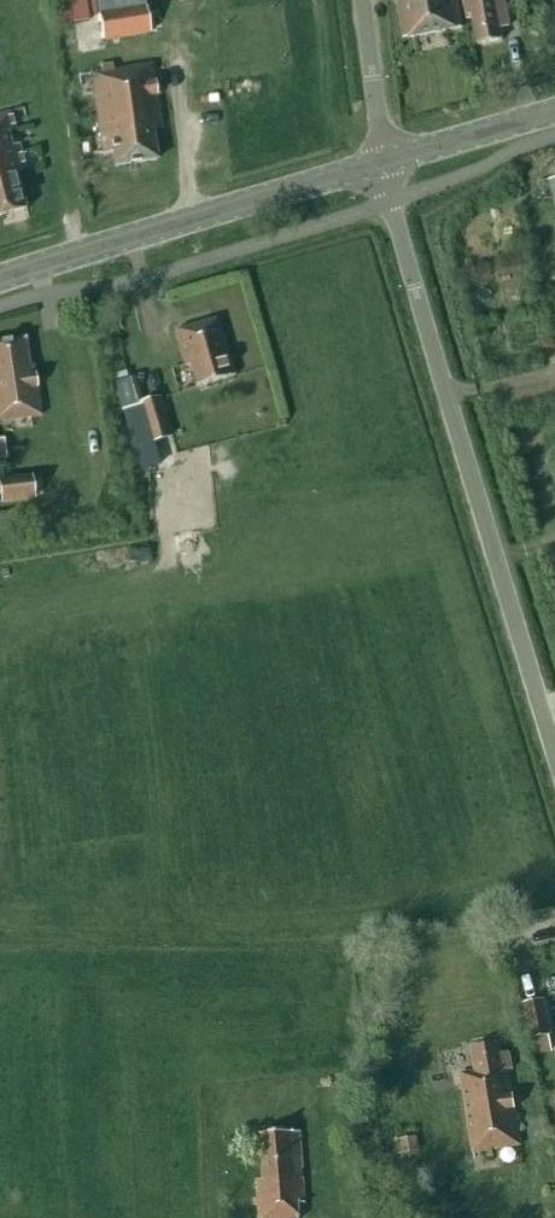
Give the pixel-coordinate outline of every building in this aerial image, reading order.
[(73,23),(73,25),(88,23),(87,17),(97,15),(94,0),(69,0),(73,23)] [(145,0),(102,0),(96,1),(98,11),(100,26),(103,41),(150,33),(145,0)] [(405,39),(462,29),(458,0),(398,0),(405,39)] [(503,41),(500,29),(507,28),(501,0),(463,0),(464,4),(462,4),(463,10),(465,9),(467,20),(473,19),(478,46),(503,41)] [(114,167),(157,161),(152,131),(162,130),(152,64),(108,71),(107,66),(101,67),(101,72),(91,74),(103,157),(112,155),(114,167)] [(10,132),(15,131),(10,113),(0,115),(0,217),(25,210),(18,183),(23,181),(22,178),(20,171),(26,170),(19,145),(13,146),(10,132)] [(234,377),(217,320),(174,333),(185,368),(190,366),(197,388),(234,377)] [(0,343),(0,422),(40,417),(33,366),(28,367),(25,340),(0,343)] [(171,438),(159,399),(124,410),(135,448),(171,438)] [(30,478),(0,482),(0,494),(1,494),(2,503),(33,499),(30,478)] [(550,1035),(543,999),(522,1004),(529,1040),(550,1035)] [(458,1091),(462,1090),(472,1153),(486,1151),(486,1153),(492,1152),(492,1150),(520,1146),(509,1070),(511,1070),(508,1052),(500,1053),(498,1043),(470,1047),(474,1071),(459,1075),(461,1085),(457,1086),(458,1091)] [(256,1180),(259,1217),(299,1217),(298,1204),(304,1203),(299,1131),(260,1134),(263,1179),(256,1180)]
